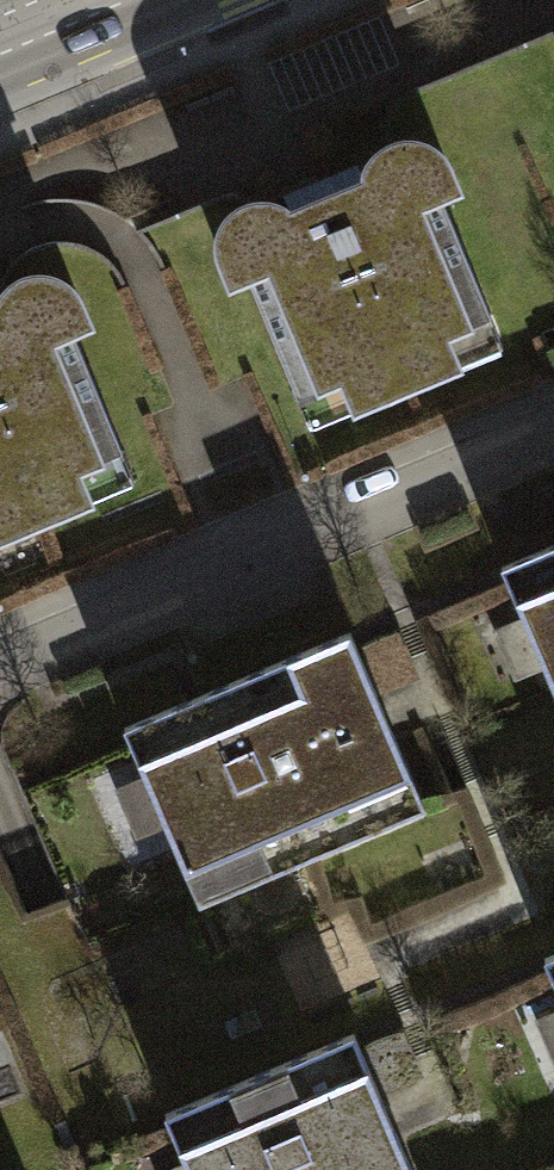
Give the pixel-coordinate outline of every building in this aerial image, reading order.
[(400,62),(379,15),(269,62),(290,110),(400,62)] [(219,254),(231,283),(248,277),(297,396),(490,315),(440,197),(457,190),(446,162),(434,147),(420,139),(401,138),(385,144),(376,151),(367,164),(364,180),(289,211),(280,205),(266,200),(252,200),(237,206),(225,217),(218,230),(217,241),(219,254)] [(121,450),(72,331),(89,325),(76,296),(66,283),(51,275),(29,275),(14,281),(4,292),(0,298),(0,500),(121,450)] [(502,568),(553,687),(553,686),(553,546),(502,568)] [(350,632),(124,727),(175,847),(211,832),(235,888),(388,824),(364,768),(401,752),(350,632)] [(544,958),(553,981),(553,954),(544,958)] [(165,1114),(189,1169),(412,1169),(353,1033),(165,1114)]
